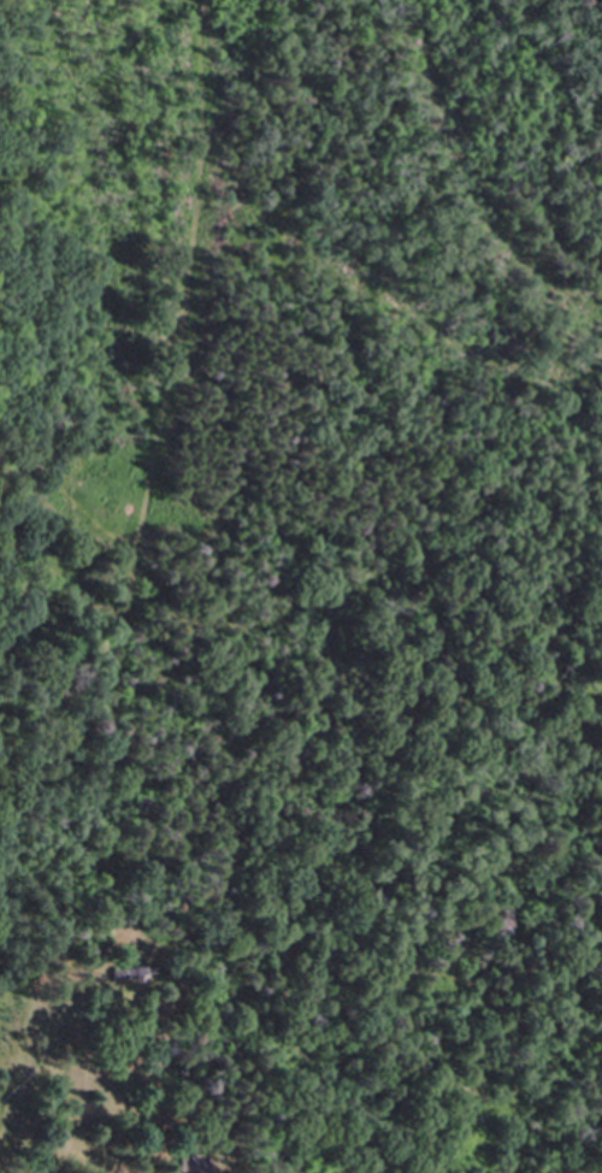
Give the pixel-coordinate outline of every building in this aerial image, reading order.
[(116,985),(155,985),(155,966),(116,966),(116,985)] [(213,1155),(181,1155),(181,1172),(213,1172),(213,1155)]
